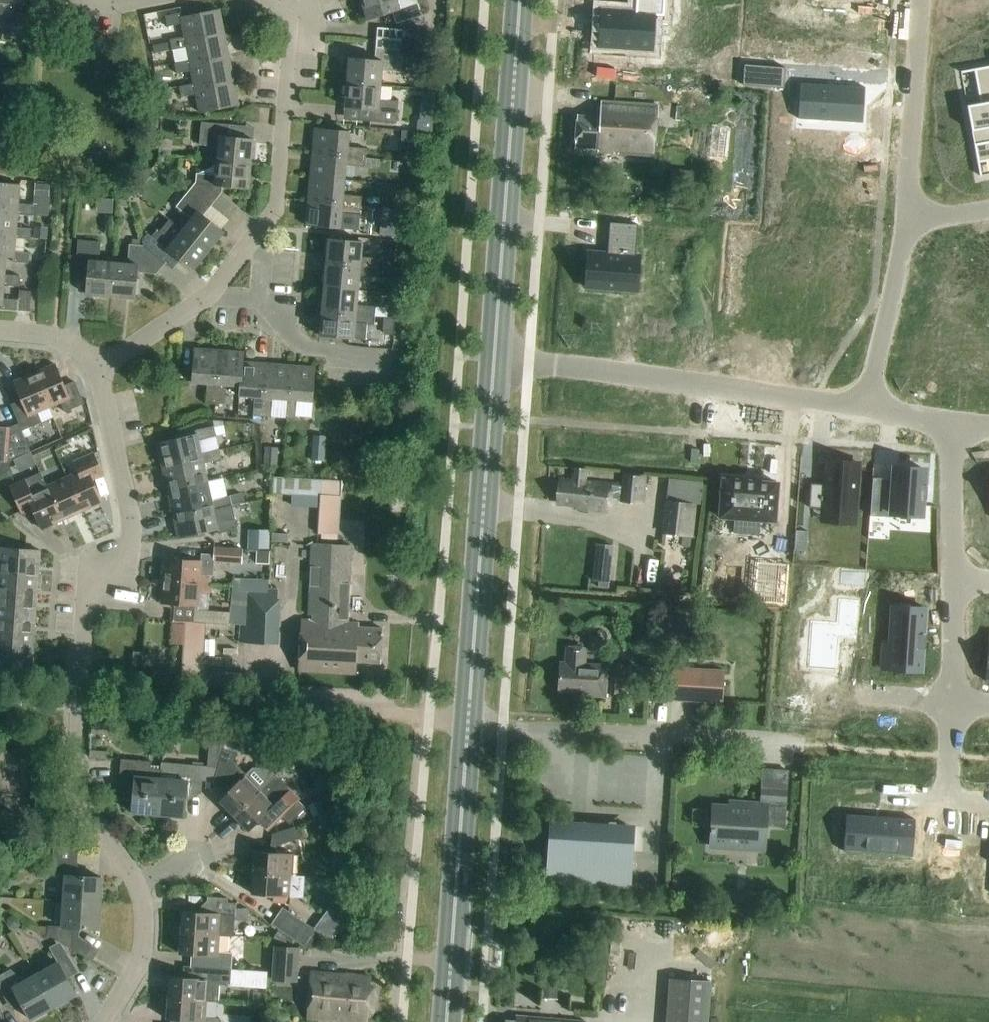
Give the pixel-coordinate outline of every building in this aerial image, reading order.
[(3,21),(2,40),(25,42),(26,15),(14,14),(15,0),(0,0),(0,21),(3,21)] [(367,20),(393,13),(396,24),(422,16),(417,0),(361,0),(367,20)] [(599,50),(655,54),(657,16),(665,17),(666,0),(638,0),(637,10),(602,8),(599,50)] [(808,3),(806,34),(824,35),(822,56),(866,59),(868,28),(850,27),(851,6),(808,3)] [(182,25),(185,37),(186,42),(224,34),(220,10),(182,18),(181,13),(165,17),(167,27),(182,25)] [(404,29),(403,42),(420,43),(421,30),(404,29)] [(190,66),(229,58),(224,34),(186,42),(185,37),(170,40),(172,51),(187,48),(189,61),(190,66)] [(158,45),(160,52),(169,50),(168,43),(158,45)] [(349,59),(347,83),(381,86),(382,72),(401,73),(403,51),(376,49),(375,61),(349,59)] [(175,64),(165,66),(167,77),(192,72),(194,84),(195,89),(234,82),(229,58),(190,66),(189,61),(175,64)] [(967,106),(974,145),(982,143),(980,131),(988,129),(988,67),(975,70),(975,71),(981,104),(967,106)] [(703,83),(703,87),(717,88),(717,84),(718,78),(704,77),(703,83)] [(239,106),(234,82),(195,89),(194,84),(179,87),(181,98),(196,95),(200,114),(239,106)] [(381,86),(347,83),(345,108),(371,110),(370,122),(397,124),(399,102),(380,100),(381,86)] [(800,87),(799,123),(866,125),(867,89),(800,87)] [(656,158),(660,107),(603,103),(602,118),(577,116),(575,149),(599,150),(599,153),(656,158)] [(428,132),(429,123),(415,122),(415,131),(428,132)] [(218,147),(217,162),(251,165),(253,140),(227,138),(228,125),(201,123),(199,145),(218,147)] [(315,129),(313,153),(366,158),(367,149),(348,147),(350,132),(315,129)] [(402,132),(402,142),(411,143),(413,143),(414,133),(412,132),(402,132)] [(974,145),(978,163),(979,163),(988,161),(988,142),(982,143),(974,145)] [(311,177),(345,181),(346,166),(365,168),(366,158),(313,153),(311,177)] [(190,190),(211,207),(222,193),(223,187),(249,189),(251,165),(217,162),(216,176),(197,174),(196,183),(190,190)] [(308,202),(361,207),(362,197),(343,195),(345,181),(311,177),(308,202)] [(35,183),(34,197),(49,198),(50,184),(35,183)] [(18,215),(33,216),(33,205),(19,204),(20,186),(0,184),(0,208),(18,209),(18,215)] [(182,231),(209,252),(224,233),(204,216),(211,207),(190,190),(176,207),(191,219),(182,231)] [(361,207),(308,202),(306,226),(340,229),(342,214),(361,216),(361,207)] [(18,215),(18,209),(0,208),(0,232),(16,233),(16,239),(31,240),(32,229),(17,228),(18,215)] [(397,227),(398,211),(383,209),(381,225),(397,227)] [(35,229),(34,240),(47,241),(48,230),(35,229)] [(144,247),(165,264),(173,254),(193,271),(209,252),(182,231),(173,242),(158,230),(144,247)] [(13,258),(13,263),(29,264),(30,253),(15,252),(16,239),(16,233),(0,232),(0,256),(13,257),(13,258)] [(328,240),(326,264),(379,269),(380,260),(361,258),(363,243),(328,240)] [(111,297),(114,263),(99,262),(101,243),(78,241),(76,267),(88,269),(86,295),(111,297)] [(114,263),(111,297),(135,299),(137,273),(156,275),(165,264),(144,247),(130,245),(128,264),(114,263)] [(588,251),(586,287),(637,290),(639,255),(588,251)] [(13,258),(13,257),(0,256),(0,281),(4,281),(4,286),(19,288),(20,277),(5,275),(6,258),(13,258)] [(381,258),(380,267),(390,268),(391,259),(381,258)] [(324,288),(358,291),(359,276),(378,278),(379,269),(326,264),(324,288)] [(399,271),(398,281),(409,282),(411,270),(399,269),(399,271)] [(3,299),(4,286),(4,281),(0,281),(0,305),(2,306),(1,310),(30,314),(33,294),(20,292),(19,301),(3,299)] [(357,306),(358,291),(324,288),(322,312),(375,317),(376,307),(357,306)] [(387,318),(388,309),(376,307),(375,317),(387,318)] [(374,326),(375,317),(322,312),(319,336),(366,340),(367,325),(374,326)] [(206,404),(215,404),(219,351),(195,349),(192,383),(207,385),(206,404)] [(244,353),(219,351),(215,404),(224,405),(226,386),(240,387),(241,387),(243,363),(244,353)] [(262,418),(266,365),(243,363),(241,387),(240,387),(239,397),(255,398),(253,417),(262,418)] [(55,365),(35,374),(49,408),(61,403),(65,413),(84,404),(75,383),(65,388),(55,365)] [(291,366),(266,365),(262,418),(272,418),(273,399),(287,400),(288,401),(291,366)] [(288,401),(287,400),(286,420),(296,420),(297,401),(312,403),(315,368),(291,366),(288,401)] [(49,408),(35,374),(14,383),(22,400),(11,405),(22,432),(42,423),(38,413),(49,408)] [(157,444),(163,468),(203,459),(201,454),(198,441),(217,437),(214,427),(195,431),(196,435),(157,444)] [(7,462),(20,455),(9,432),(10,428),(0,428),(0,462),(7,462)] [(314,436),(312,460),(324,461),(326,437),(314,436)] [(265,447),(263,466),(277,468),(279,448),(265,447)] [(220,450),(201,454),(203,459),(163,468),(168,492),(208,483),(204,464),(222,460),(220,450)] [(78,473),(67,478),(82,512),(102,503),(92,481),(103,476),(93,454),(74,463),(78,473)] [(811,485),(809,508),(855,512),(859,464),(827,462),(825,486),(811,485)] [(873,479),(871,517),(892,518),(892,514),(922,516),(923,500),(926,500),(927,486),(924,486),(925,470),(894,468),(893,480),(873,479)] [(642,505),(646,478),(625,476),(624,488),(585,483),(586,471),(575,470),(573,482),(560,480),(557,504),(576,506),(575,511),(609,515),(611,500),(621,501),(621,503),(642,505)] [(62,521),(47,487),(41,473),(10,487),(21,513),(32,508),(42,530),(62,521)] [(47,487),(62,521),(82,512),(67,478),(47,487)] [(321,497),(322,481),(281,478),(274,478),(273,494),(292,495),(321,497)] [(668,498),(701,501),(703,481),(670,478),(668,498)] [(723,480),(720,518),(775,522),(778,484),(723,480)] [(212,501),(208,483),(168,492),(173,515),(213,506),(214,511),(232,507),(230,497),(212,501)] [(666,498),(662,534),(693,537),(697,502),(666,498)] [(213,506),(173,515),(179,539),(217,530),(218,535),(238,530),(232,507),(214,511),(213,506)] [(255,531),(254,549),(268,550),(269,531),(255,531)] [(272,534),(272,542),(288,543),(289,535),(272,534)] [(41,551),(1,548),(1,544),(0,544),(0,573),(39,576),(41,551)] [(381,664),(382,629),(358,628),(358,624),(347,624),(351,547),(312,544),(309,621),(302,621),(299,672),(356,675),(356,662),(381,664)] [(596,545),(593,582),(610,584),(614,547),(596,545)] [(241,565),(242,551),(214,549),(213,563),(241,565)] [(256,553),(255,564),(269,565),(270,553),(256,553)] [(164,560),(163,582),(210,585),(211,575),(201,574),(202,562),(164,560)] [(755,562),(752,606),(761,607),(782,608),(788,609),(791,565),(755,562)] [(37,600),(39,576),(0,573),(0,597),(37,600)] [(268,591),(269,580),(233,578),(230,624),(240,625),(238,643),(278,646),(280,600),(277,600),(277,592),(268,591)] [(229,612),(198,610),(200,592),(210,593),(210,585),(163,582),(161,604),(175,605),(173,620),(186,621),(185,627),(228,630),(229,612)] [(37,600),(0,597),(0,621),(35,624),(37,600)] [(811,622),(807,669),(837,671),(838,658),(853,659),(858,602),(839,601),(837,624),(811,622)] [(921,673),(923,649),(922,649),(923,635),(925,609),(893,607),(890,646),(884,645),(882,670),(921,673)] [(35,624),(0,621),(0,646),(33,648),(35,624)] [(670,624),(669,637),(683,639),(684,626),(670,624)] [(32,672),(33,648),(0,646),(0,670),(32,672)] [(562,663),(557,663),(555,691),(566,692),(566,696),(587,698),(587,699),(606,700),(606,693),(623,694),(625,666),(607,665),(607,666),(583,664),(584,647),(563,646),(562,663)] [(145,668),(146,653),(133,652),(132,667),(145,668)] [(675,668),(673,702),(723,705),(725,671),(675,668)] [(219,801),(234,816),(275,776),(266,768),(253,766),(244,773),(234,763),(237,754),(225,750),(214,781),(226,785),(231,789),(219,801)] [(151,762),(121,760),(119,786),(134,788),(132,813),(158,815),(162,768),(151,767),(151,762)] [(174,764),(162,763),(162,768),(158,815),(184,818),(186,792),(201,793),(204,767),(174,764)] [(275,776),(234,816),(249,831),(262,819),(264,820),(268,821),(270,819),(275,823),(281,817),(290,824),(306,807),(275,776)] [(713,806),(710,844),(712,844),(712,847),(765,850),(767,815),(786,817),(787,791),(761,789),(760,804),(729,802),(729,807),(713,806)] [(320,802),(310,806),(314,818),(324,814),(320,802)] [(844,815),(841,852),(911,858),(914,821),(844,815)] [(273,835),(277,847),(304,837),(300,826),(273,835)] [(601,834),(601,831),(582,830),(582,826),(572,826),(572,830),(554,829),(550,878),(570,879),(570,877),(579,878),(579,880),(598,881),(599,879),(607,879),(606,881),(626,882),(629,833),(609,832),(609,834),(601,834)] [(45,846),(45,860),(52,860),(53,846),(45,846)] [(254,874),(292,876),(293,855),(255,852),(254,874)] [(64,902),(100,904),(102,878),(77,877),(77,865),(53,863),(52,875),(66,876),(64,902)] [(304,877),(292,876),(254,874),(252,895),(303,898),(304,877)] [(233,937),(234,917),(236,917),(237,905),(229,904),(229,899),(208,898),(207,914),(183,912),(181,933),(219,936),(220,936),(233,937)] [(40,932),(48,936),(72,950),(73,929),(98,930),(100,904),(64,902),(62,927),(48,926),(49,920),(41,920),(40,932)] [(271,924),(304,946),(315,948),(322,938),(314,932),(315,930),(282,907),(271,924)] [(219,936),(181,933),(179,954),(202,956),(201,968),(232,970),(233,955),(218,954),(220,936),(219,936)] [(36,976),(53,1008),(76,995),(64,973),(75,967),(60,943),(50,949),(58,964),(36,976)] [(272,981),(297,982),(299,949),(274,947),(272,981)] [(218,1002),(219,987),(231,988),(232,970),(201,968),(193,967),(192,979),(170,977),(168,999),(206,1001),(218,1002)] [(233,969),(233,982),(252,983),(252,969),(233,969)] [(5,973),(0,976),(0,989),(8,1005),(19,999),(31,1020),(53,1008),(36,976),(26,982),(11,970),(5,973)] [(374,989),(370,989),(371,978),(311,973),(308,1019),(344,1021),(367,1021),(368,1008),(373,1009),(374,989)] [(544,978),(543,999),(557,1000),(558,979),(544,978)] [(713,984),(672,980),(668,1021),(710,1021),(713,984)] [(168,999),(167,1020),(189,1021),(220,1021),(216,1021),(218,1002),(206,1001),(168,999)]
